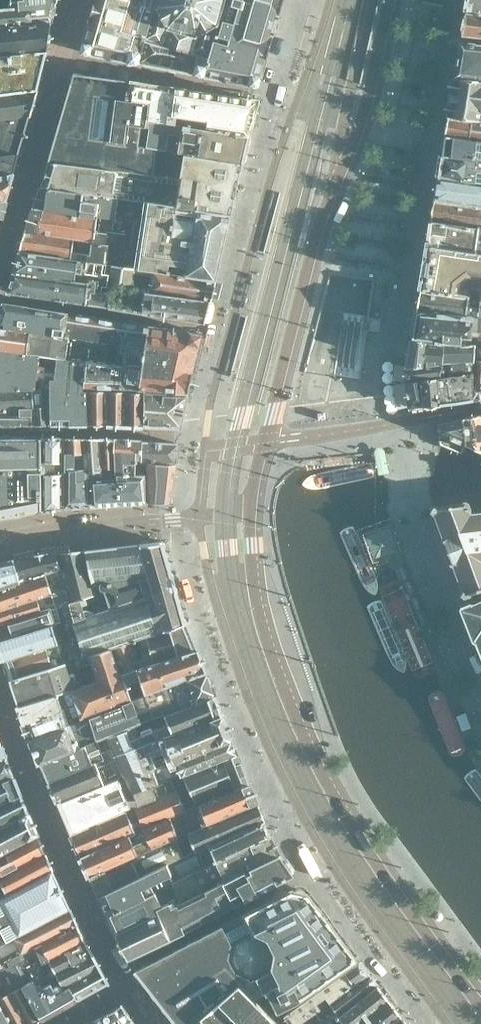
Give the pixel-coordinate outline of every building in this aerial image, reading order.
[(51,21),(56,0),(0,0),(0,26),(51,21)] [(155,0),(93,0),(81,43),(87,53),(112,58),(134,62),(139,43),(143,44),(155,0)] [(143,44),(139,43),(134,62),(165,68),(206,76),(221,19),(272,33),(274,28),(266,26),(269,17),(277,19),(278,14),(232,1),(228,0),(155,0),(143,44)] [(282,0),(233,0),(232,1),(278,14),(280,7),(275,4),(276,1),(282,1),(282,0)] [(466,9),(480,11),(480,0),(467,0),(466,9)] [(466,9),(462,34),(480,36),(480,11),(466,9)] [(267,54),(272,33),(221,19),(206,76),(225,80),(229,81),(229,80),(248,83),(248,84),(249,84),(250,84),(252,83),(258,79),(258,80),(260,79),(260,78),(261,78),(267,55),(267,54)] [(47,49),(47,50),(51,21),(0,26),(0,54),(47,49)] [(462,43),(462,42),(460,42),(459,46),(460,46),(459,52),(458,51),(457,57),(458,57),(457,63),(456,63),(455,68),(457,69),(456,74),(454,74),(454,79),(480,81),(480,44),(462,43)] [(37,89),(45,58),(47,49),(0,54),(0,93),(37,89)] [(139,150),(148,120),(140,119),(144,103),(123,100),(129,80),(80,74),(72,78),(49,159),(48,161),(113,171),(149,176),(152,151),(139,150)] [(454,79),(448,115),(444,134),(480,140),(480,81),(454,79)] [(238,182),(246,145),(246,144),(246,143),(245,142),(245,141),(244,141),(243,140),(244,137),(248,137),(248,135),(249,135),(249,133),(248,133),(249,127),(251,127),(252,125),(251,125),(256,99),(188,89),(129,80),(123,100),(144,103),(140,119),(148,120),(139,150),(152,151),(149,176),(113,171),(109,195),(117,196),(230,214),(230,213),(235,193),(231,190),(233,182),(238,182)] [(19,152),(37,89),(0,93),(0,154),(19,152)] [(444,134),(438,175),(480,182),(480,140),(444,134)] [(14,171),(15,171),(15,169),(14,169),(18,154),(19,154),(20,152),(19,152),(0,154),(0,174),(14,171)] [(109,195),(113,171),(48,161),(41,185),(109,195)] [(5,198),(6,195),(12,174),(13,174),(14,171),(0,174),(0,200),(5,198)] [(480,192),(480,182),(438,175),(435,198),(479,205),(480,192)] [(113,219),(117,196),(109,195),(41,185),(34,207),(113,219)] [(220,258),(218,258),(219,250),(222,250),(223,247),(222,247),(226,231),(227,226),(225,225),(227,218),(229,219),(230,214),(117,196),(113,219),(123,220),(119,244),(109,242),(106,263),(110,263),(107,284),(111,285),(108,305),(152,312),(175,315),(205,320),(210,299),(210,298),(215,279),(215,278),(216,274),(215,274),(217,262),(219,262),(219,261),(220,258)] [(479,205),(435,198),(433,206),(434,206),(434,211),(433,211),(431,220),(478,228),(480,228),(480,205),(479,205)] [(123,220),(113,219),(34,207),(27,230),(109,242),(119,244),(123,220)] [(478,228),(431,220),(428,243),(480,251),(480,241),(476,240),(478,228)] [(106,263),(109,242),(27,230),(26,230),(20,250),(106,263)] [(428,243),(423,272),(427,272),(427,276),(423,276),(421,288),(480,297),(480,251),(428,243)] [(107,284),(110,263),(106,263),(20,250),(14,271),(89,281),(86,302),(108,305),(111,285),(107,284)] [(86,302),(89,281),(14,271),(7,291),(86,302)] [(421,288),(420,288),(417,309),(419,310),(480,319),(480,297),(421,288)] [(66,312),(3,303),(0,314),(0,326),(62,336),(66,312)] [(376,307),(370,306),(369,311),(368,317),(374,317),(380,318),(381,308),(376,307)] [(419,310),(417,309),(412,337),(407,363),(433,367),(434,365),(475,359),(477,344),(480,345),(480,319),(419,310)] [(191,379),(197,351),(201,335),(201,334),(200,333),(200,332),(199,332),(182,329),(66,312),(62,336),(115,345),(113,362),(90,359),(89,388),(188,391),(189,388),(187,387),(189,379),(191,379)] [(62,336),(0,326),(0,348),(90,359),(113,362),(115,345),(62,336)] [(477,344),(475,359),(474,374),(471,398),(480,396),(480,345),(477,344)] [(90,359),(0,348),(0,390),(51,391),(50,423),(68,422),(87,422),(88,392),(89,388),(90,359)] [(439,379),(457,377),(474,374),(475,359),(434,365),(433,367),(407,363),(407,365),(404,381),(410,406),(440,403),(439,379)] [(471,398),(474,374),(457,377),(455,400),(471,398)] [(455,400),(457,377),(439,379),(440,403),(455,400)] [(51,391),(0,390),(0,423),(33,424),(50,423),(51,391)] [(106,423),(108,392),(88,392),(87,422),(106,423)] [(181,421),(186,400),(185,400),(186,396),(187,396),(187,395),(108,392),(106,423),(176,425),(181,421)] [(462,418),(462,419),(464,446),(480,454),(480,414),(462,418)] [(464,446),(462,419),(438,423),(441,443),(461,453),(464,446)] [(43,438),(43,437),(0,437),(0,517),(16,514),(20,514),(20,513),(38,510),(42,510),(42,509),(43,438)] [(64,506),(64,437),(43,438),(42,509),(64,506)] [(99,481),(99,473),(98,438),(83,438),(81,438),(64,437),(64,506),(88,504),(86,481),(91,481),(99,481)] [(116,472),(113,439),(98,438),(99,473),(116,472)] [(139,471),(137,440),(113,439),(116,472),(139,471)] [(174,462),(177,443),(141,441),(143,463),(174,462)] [(384,459),(387,471),(390,471),(391,470),(387,448),(380,443),(376,449),(376,453),(377,460),(384,459)] [(387,471),(384,459),(377,460),(380,472),(387,471)] [(169,499),(172,481),(170,480),(171,476),(172,477),(174,462),(143,463),(143,471),(146,501),(169,499)] [(146,501),(143,471),(139,471),(116,472),(118,502),(146,501)] [(118,502),(116,472),(99,473),(99,481),(91,481),(92,504),(118,502)] [(470,511),(468,506),(469,506),(467,501),(463,502),(463,503),(437,505),(437,504),(432,505),(433,509),(434,509),(445,537),(444,537),(445,540),(444,540),(451,557),(452,560),(453,559),(463,587),(462,587),(464,592),(465,592),(480,586),(480,510),(470,511)] [(400,557),(389,525),(369,533),(367,533),(378,563),(400,557)] [(176,590),(177,590),(176,587),(175,587),(175,585),(173,585),(171,578),(173,578),(172,575),(173,575),(172,573),(171,573),(168,562),(167,562),(166,556),(166,555),(163,544),(164,544),(163,542),(162,540),(138,543),(138,544),(127,545),(126,545),(125,545),(113,547),(113,546),(112,546),(112,547),(100,548),(99,548),(87,550),(87,549),(85,549),(56,552),(56,551),(11,560),(15,571),(0,574),(0,623),(64,604),(68,620),(64,621),(69,637),(64,639),(70,660),(75,658),(108,647),(185,622),(181,607),(180,607),(178,601),(179,601),(176,590)] [(11,560),(0,562),(0,574),(15,571),(11,560)] [(471,603),(470,603),(469,603),(463,605),(462,606),(462,607),(473,636),(474,636),(474,637),(476,637),(480,650),(480,599),(471,603)] [(64,621),(68,620),(64,604),(0,623),(0,640),(64,621)] [(64,639),(69,637),(64,621),(0,640),(0,651),(2,658),(2,659),(64,639)] [(185,622),(108,647),(117,673),(197,649),(185,622)] [(70,660),(64,639),(2,659),(10,680),(70,660)] [(98,712),(206,671),(197,649),(117,673),(108,647),(75,658),(78,666),(94,660),(100,678),(88,682),(91,693),(88,694),(92,705),(95,704),(98,712)] [(88,682),(86,676),(81,678),(78,666),(75,658),(70,660),(10,680),(18,704),(88,682)] [(100,739),(111,734),(148,719),(160,715),(214,693),(208,679),(207,679),(205,673),(206,673),(206,671),(98,712),(91,715),(100,739)] [(98,712),(95,704),(92,705),(88,694),(91,693),(88,682),(18,704),(25,723),(31,738),(91,715),(98,712)] [(118,751),(220,711),(214,693),(160,715),(163,725),(152,729),(148,719),(111,734),(117,748),(118,751)] [(177,758),(227,739),(231,738),(220,711),(118,751),(128,776),(134,792),(153,784),(148,770),(155,767),(149,754),(172,745),(177,758)] [(100,739),(91,715),(31,738),(40,762),(100,739)] [(107,758),(105,752),(117,748),(111,734),(100,739),(40,762),(48,780),(107,758)] [(185,772),(237,752),(236,750),(232,752),(227,739),(177,758),(155,767),(148,770),(153,784),(172,777),(168,767),(181,762),(185,772)] [(128,776),(118,751),(117,748),(105,752),(107,758),(48,780),(58,803),(128,776)] [(243,782),(242,778),(243,777),(243,776),(244,776),(244,774),(239,760),(238,759),(237,759),(236,759),(235,759),(234,759),(233,755),(237,753),(237,752),(185,772),(175,776),(179,786),(186,783),(195,806),(249,782),(248,780),(243,782)] [(12,774),(6,756),(0,759),(0,779),(12,774)] [(28,813),(19,792),(12,774),(0,779),(0,825),(28,813)] [(72,836),(159,797),(153,784),(134,792),(128,776),(58,803),(72,836)] [(81,856),(174,815),(195,806),(186,783),(179,786),(175,776),(172,777),(153,784),(159,797),(72,836),(80,855),(81,856)] [(181,833),(192,828),(256,801),(256,800),(254,800),(251,798),(253,795),(254,795),(249,782),(195,806),(174,815),(181,833)] [(202,850),(263,819),(257,802),(256,801),(192,828),(202,850)] [(37,834),(36,832),(28,813),(0,825),(0,851),(37,834)] [(89,873),(181,833),(174,815),(81,856),(89,873)] [(176,934),(207,918),(211,916),(240,900),(243,898),(246,897),(246,896),(254,892),(275,881),(292,872),(278,853),(187,899),(178,881),(270,834),(263,819),(202,850),(192,828),(181,833),(89,873),(99,894),(109,917),(116,931),(117,933),(119,937),(118,937),(125,951),(128,957),(149,947),(150,947),(167,939),(167,938),(176,934)] [(44,850),(37,834),(0,851),(0,872),(44,850)] [(187,899),(278,853),(270,834),(178,881),(187,899)] [(52,869),(44,850),(0,872),(0,893),(52,869)] [(69,907),(52,869),(0,893),(0,942),(69,907)] [(355,956),(337,932),(335,932),(329,924),(331,923),(327,917),(325,919),(318,909),(320,908),(316,903),(314,904),(308,895),(309,894),(306,890),(304,891),(303,890),(301,888),(299,888),(298,887),(296,887),(294,888),(293,888),(292,888),(291,888),(288,889),(288,890),(288,891),(278,897),(277,895),(277,896),(276,895),(274,897),(274,899),(264,904),(263,903),(262,903),(260,904),(259,905),(260,906),(250,911),(249,910),(248,910),(245,912),(241,914),(239,915),(229,920),(226,921),(223,923),(219,925),(208,931),(207,931),(205,932),(204,932),(194,938),(193,938),(191,939),(190,940),(179,946),(179,945),(178,946),(178,945),(176,946),(176,947),(164,953),(162,954),(150,960),(149,960),(147,961),(137,966),(135,968),(179,1023),(189,1023),(249,983),(273,1010),(300,996),(355,956)] [(77,923),(70,907),(69,907),(0,942),(0,962),(77,923)] [(41,962),(85,939),(77,923),(0,962),(0,968),(7,982),(20,976),(31,971),(29,968),(41,962)] [(52,973),(92,953),(85,939),(41,962),(45,970),(52,973)] [(106,977),(100,968),(92,953),(52,973),(56,981),(65,984),(67,982),(76,999),(77,998),(104,983),(106,977)] [(316,1009),(368,972),(359,960),(289,1013),(297,1023),(316,1009)] [(76,999),(67,982),(65,984),(56,981),(52,973),(45,970),(41,962),(29,968),(31,971),(20,976),(22,982),(41,1018),(43,1018),(43,1017),(63,1006),(76,999)] [(325,1021),(376,984),(376,983),(368,972),(316,1009),(325,1021)] [(22,982),(10,988),(29,1023),(30,1023),(41,1018),(22,982)] [(273,1010),(249,983),(189,1023),(285,1023),(273,1010)] [(399,1014),(376,984),(325,1021),(320,1023),(386,1023),(399,1014)] [(10,988),(0,993),(0,1001),(12,1023),(29,1023),(10,988)] [(0,1001),(0,1023),(12,1023),(0,1001)] [(131,1018),(123,1007),(122,1007),(117,1006),(117,1005),(100,1016),(94,1020),(94,1019),(91,1021),(86,1023),(122,1023),(131,1018)] [(325,1021),(316,1009),(297,1023),(298,1023),(320,1023),(325,1021)] [(399,1014),(386,1023),(407,1023),(399,1014)]
